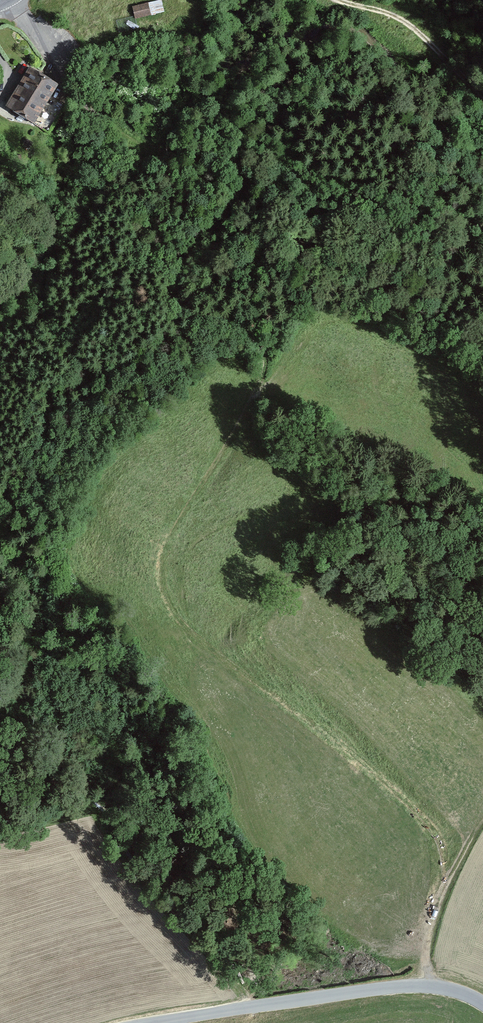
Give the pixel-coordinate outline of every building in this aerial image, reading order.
[(165,10),(163,0),(152,0),(133,6),(136,18),(165,10)] [(54,84),(28,66),(2,104),(28,121),(54,84)]
